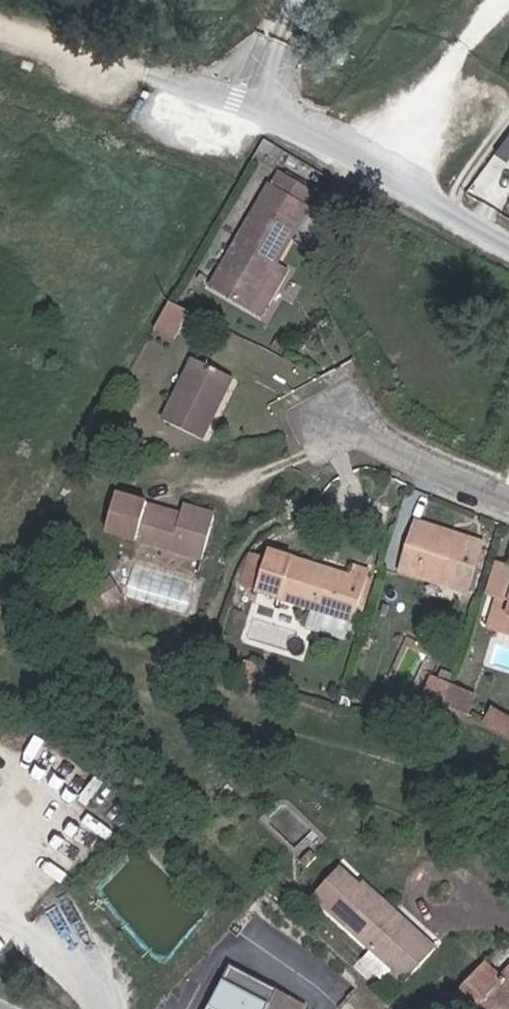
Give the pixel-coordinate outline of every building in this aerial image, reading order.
[(330,46),(329,57),(339,57),(340,47),(330,46)] [(496,145),(508,127),(508,124),(499,116),(484,135),(496,145)] [(271,178),(310,196),(317,184),(277,164),(271,178)] [(310,196),(271,178),(215,285),(264,313),(273,292),(259,285),(271,259),(277,261),(310,196)] [(259,285),(273,292),(286,266),(277,261),(271,259),(259,285)] [(200,309),(180,298),(166,325),(186,335),(200,309)] [(213,423),(241,368),(206,351),(178,406),(213,423)] [(192,502),(189,510),(187,517),(151,507),(152,501),(123,493),(114,533),(198,553),(211,507),(192,502)] [(453,523),(421,513),(407,562),(472,581),(484,541),(450,531),(453,523)] [(453,523),(450,531),(484,541),(486,533),(453,523)] [(252,582),(363,608),(375,558),(361,555),(358,567),(343,563),(342,568),(324,564),(326,559),(278,547),(276,556),(259,552),(252,582)] [(499,549),(489,583),(508,589),(508,551),(499,549)] [(326,559),(324,564),(342,568),(343,563),(326,559)] [(108,599),(123,614),(134,604),(118,587),(108,599)] [(434,702),(452,703),(460,672),(440,668),(434,702)] [(452,703),(474,706),(480,677),(460,672),(452,703)] [(505,693),(495,712),(498,713),(499,713),(508,718),(508,696),(505,693)] [(319,843),(325,851),(332,845),(327,837),(319,843)] [(328,887),(388,941),(421,972),(450,941),(379,874),(373,878),(355,860),(328,887)] [(495,961),(462,997),(475,1008),(487,1008),(497,998),(508,1008),(508,973),(495,961)] [(330,1006),(256,965),(232,1008),(329,1008),(330,1006)]
